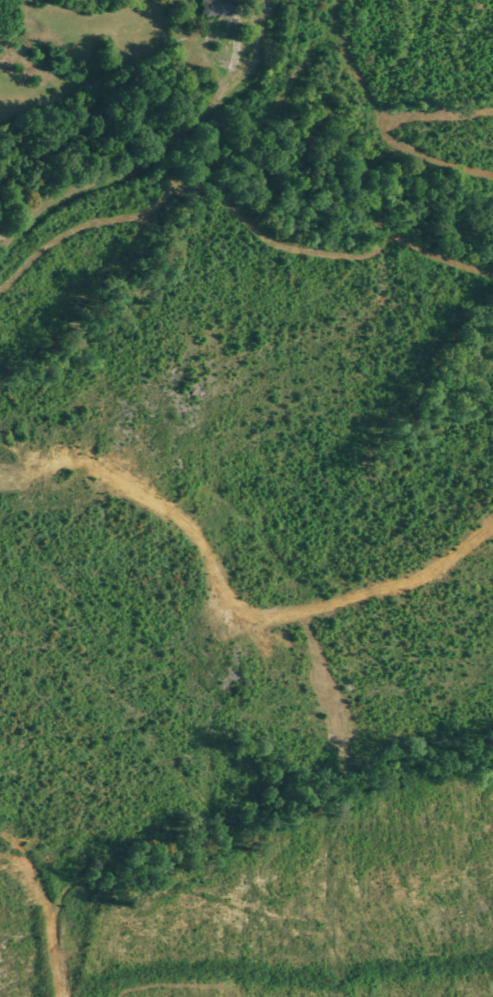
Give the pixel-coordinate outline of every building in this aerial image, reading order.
[(238,0),(204,0),(207,19),(240,15),(238,0)]
